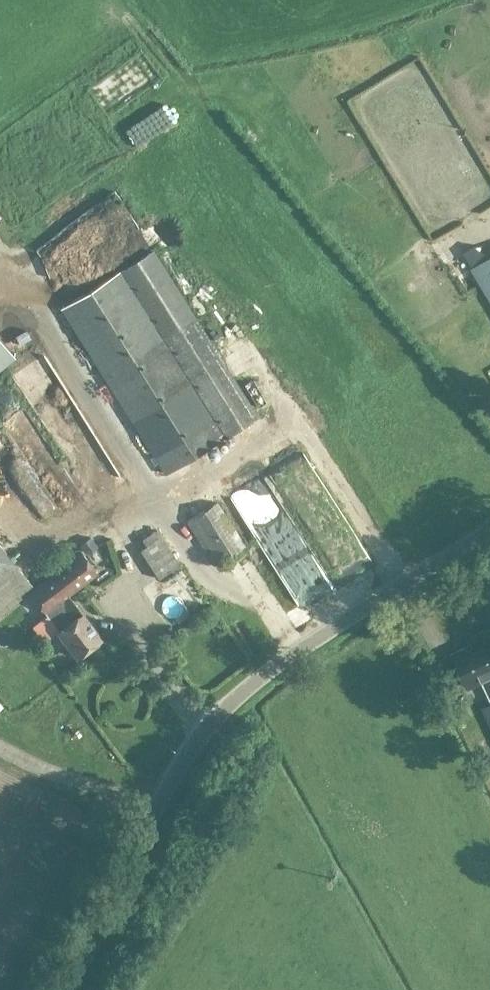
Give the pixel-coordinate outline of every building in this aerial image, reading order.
[(418,174),(445,223),(489,198),(489,178),(472,145),(418,174)] [(65,220),(30,232),(46,279),(81,266),(65,220)] [(165,474),(257,418),(154,250),(63,307),(165,474)] [(471,269),(489,300),(489,257),(471,269)] [(457,264),(441,275),(451,290),(468,278),(457,264)] [(14,355),(0,339),(0,367),(14,355)] [(11,375),(49,423),(71,406),(33,358),(11,375)] [(19,413),(3,415),(5,426),(21,424),(19,413)] [(34,422),(11,437),(53,501),(76,486),(34,422)] [(250,443),(344,581),(355,574),(322,525),(336,516),(275,426),(250,443)] [(245,545),(217,502),(187,521),(215,564),(245,545)] [(140,550),(159,578),(179,565),(160,537),(140,550)] [(81,545),(86,552),(96,545),(91,538),(81,545)] [(35,588),(0,542),(0,613),(29,591),(30,591),(35,588)] [(35,588),(30,591),(46,612),(68,595),(98,573),(82,552),(35,588)] [(305,556),(280,572),(303,605),(327,588),(305,556)] [(68,595),(46,612),(60,630),(58,631),(78,657),(101,639),(82,613),(82,614),(68,595)] [(469,646),(453,654),(469,688),(483,681),(489,696),(489,636),(469,646)]
